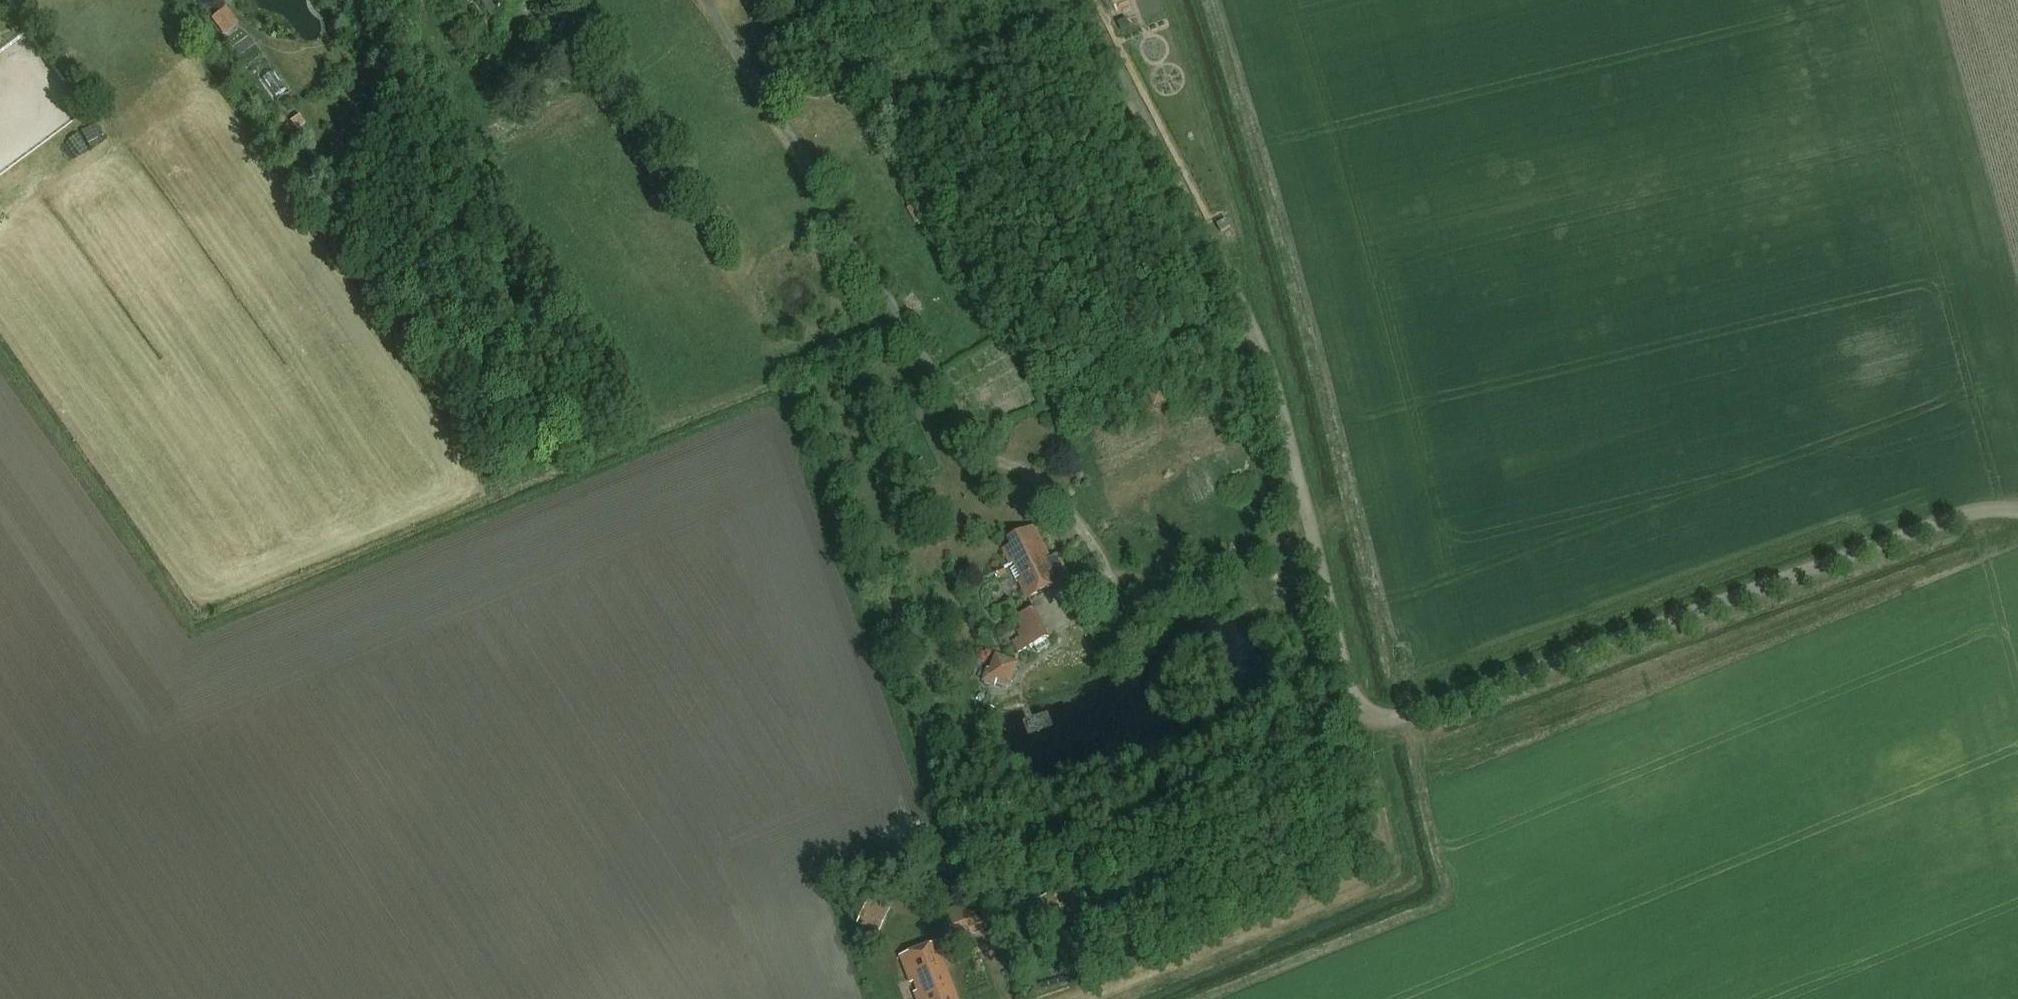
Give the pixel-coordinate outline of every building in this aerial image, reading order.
[(1226,221),(1217,226),(1221,234),(1230,229),(1226,221)] [(917,478),(929,473),(923,460),(912,465),(917,478)] [(1012,547),(1003,552),(1011,567),(1015,564),(1017,568),(1010,571),(1016,584),(1019,583),(1028,600),(1062,583),(1061,582),(1069,578),(1060,560),(1052,564),(1034,529),(1009,541),(1012,547)] [(1043,640),(1031,610),(1014,619),(1021,636),(1012,641),(1017,653),(1043,640)] [(1018,663),(995,655),(990,670),(987,669),(982,683),(995,687),(996,682),(1010,687),(1018,663)] [(879,935),(891,910),(869,900),(858,925),(879,935)] [(976,900),(938,913),(949,943),(986,930),(976,900)] [(936,945),(900,958),(910,984),(914,983),(918,993),(914,995),(915,998),(956,998),(936,945)]
